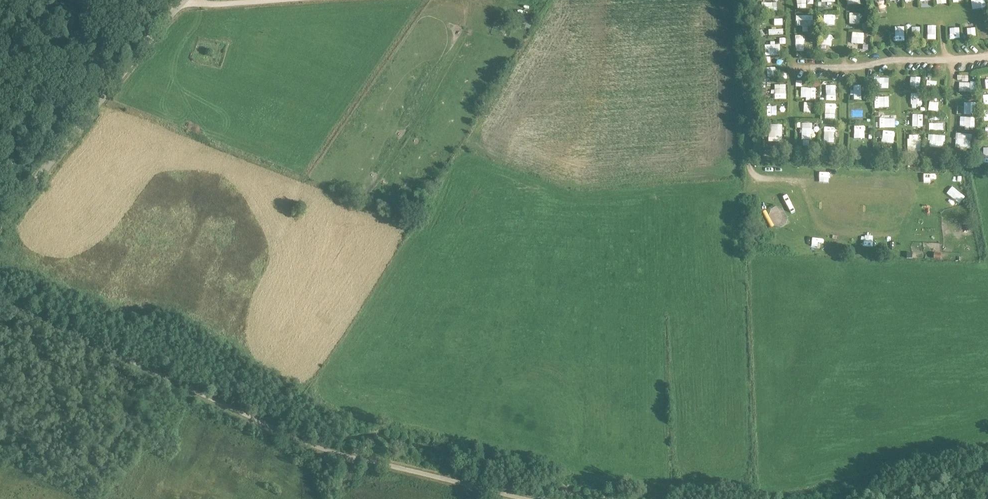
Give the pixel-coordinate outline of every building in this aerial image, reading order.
[(797,9),(807,8),(806,0),(797,0),(797,9)] [(871,11),(883,10),(887,5),(886,0),(871,0),(871,11)] [(887,5),(898,8),(903,8),(903,0),(886,0),(887,5)] [(987,10),(985,1),(971,3),(973,12),(987,10)] [(776,3),(762,3),(763,14),(776,14),(776,3)] [(883,10),(871,11),(871,12),(872,28),(884,28),(883,10)] [(871,12),(847,12),(847,31),(872,32),(872,28),(871,12)] [(813,17),(796,17),(797,23),(797,28),(813,28),(813,17)] [(835,17),(823,17),(823,27),(834,27),(834,22),(835,22),(835,17)] [(977,19),(979,31),(987,29),(987,28),(986,18),(977,19)] [(918,24),(910,24),(910,40),(918,40),(918,24)] [(973,26),(964,27),(965,41),(975,40),(973,26)] [(935,30),(925,30),(926,40),(935,40),(935,30)] [(958,30),(950,31),(951,40),(959,39),(958,30)] [(863,36),(851,35),(851,45),(863,46),(863,36)] [(805,48),(804,37),(796,38),(797,49),(805,48)] [(832,37),(823,37),(822,46),(832,46),(832,37)] [(779,44),(765,45),(766,56),(780,55),(779,44)] [(776,78),(776,69),(767,69),(768,79),(776,78)] [(873,77),(873,94),(897,94),(897,74),(886,74),(884,74),(883,74),(881,75),(873,77)] [(904,74),(904,93),(924,94),(924,74),(904,74)] [(924,74),(924,94),(926,95),(947,96),(947,75),(924,74)] [(956,76),(956,96),(978,96),(978,91),(978,76),(977,76),(956,76)] [(850,80),(849,103),(870,102),(870,94),(873,94),(873,77),(870,78),(866,78),(863,79),(850,80)] [(796,83),(796,88),(797,102),(818,102),(819,81),(797,81),(796,82),(796,83)] [(819,81),(818,102),(840,103),(841,82),(819,81)] [(785,91),(773,91),(773,101),(785,101),(785,91)] [(978,108),(987,107),(987,91),(978,91),(978,96),(978,108)] [(904,94),(904,113),(926,112),(926,95),(924,94),(904,93),(904,94)] [(870,102),(870,107),(873,107),(873,112),(897,112),(897,94),(873,94),(870,94),(870,102)] [(926,112),(926,115),(928,115),(946,115),(947,96),(926,95),(926,112)] [(956,96),(955,116),(978,118),(978,108),(978,96),(956,96)] [(797,111),(796,122),(820,123),(820,108),(818,102),(797,102),(797,111)] [(840,103),(818,102),(820,108),(820,123),(819,126),(840,126),(840,103)] [(849,103),(849,124),(873,124),(873,112),(873,107),(870,107),(870,102),(849,103)] [(776,116),(776,105),(766,105),(766,116),(776,116)] [(977,124),(987,123),(987,107),(978,108),(978,118),(977,124)] [(873,124),(873,130),(897,130),(897,112),(873,112),(873,124)] [(926,112),(904,113),(905,131),(905,133),(925,134),(927,134),(928,115),(926,115),(926,112)] [(928,115),(927,134),(946,134),(946,115),(928,115)] [(955,116),(955,133),(977,135),(977,124),(978,118),(955,116)] [(977,140),(978,140),(987,140),(987,123),(977,124),(977,135),(977,140)] [(849,124),(849,163),(856,163),(873,164),(873,130),(873,124),(849,124)] [(781,126),(769,126),(769,143),(781,143),(781,126)] [(812,136),(812,126),(802,126),(802,141),(812,141),(812,136)] [(836,143),(836,129),(825,129),(825,143),(836,143)] [(873,130),(873,164),(899,164),(898,150),(897,132),(897,130),(873,130)] [(925,134),(905,133),(906,150),(906,165),(924,165),(925,134)] [(955,133),(954,166),(977,167),(978,149),(978,140),(977,140),(977,135),(955,133)] [(925,134),(924,165),(945,166),(946,134),(927,134),(925,134)] [(775,224),(786,218),(779,204),(768,209),(775,224)]
